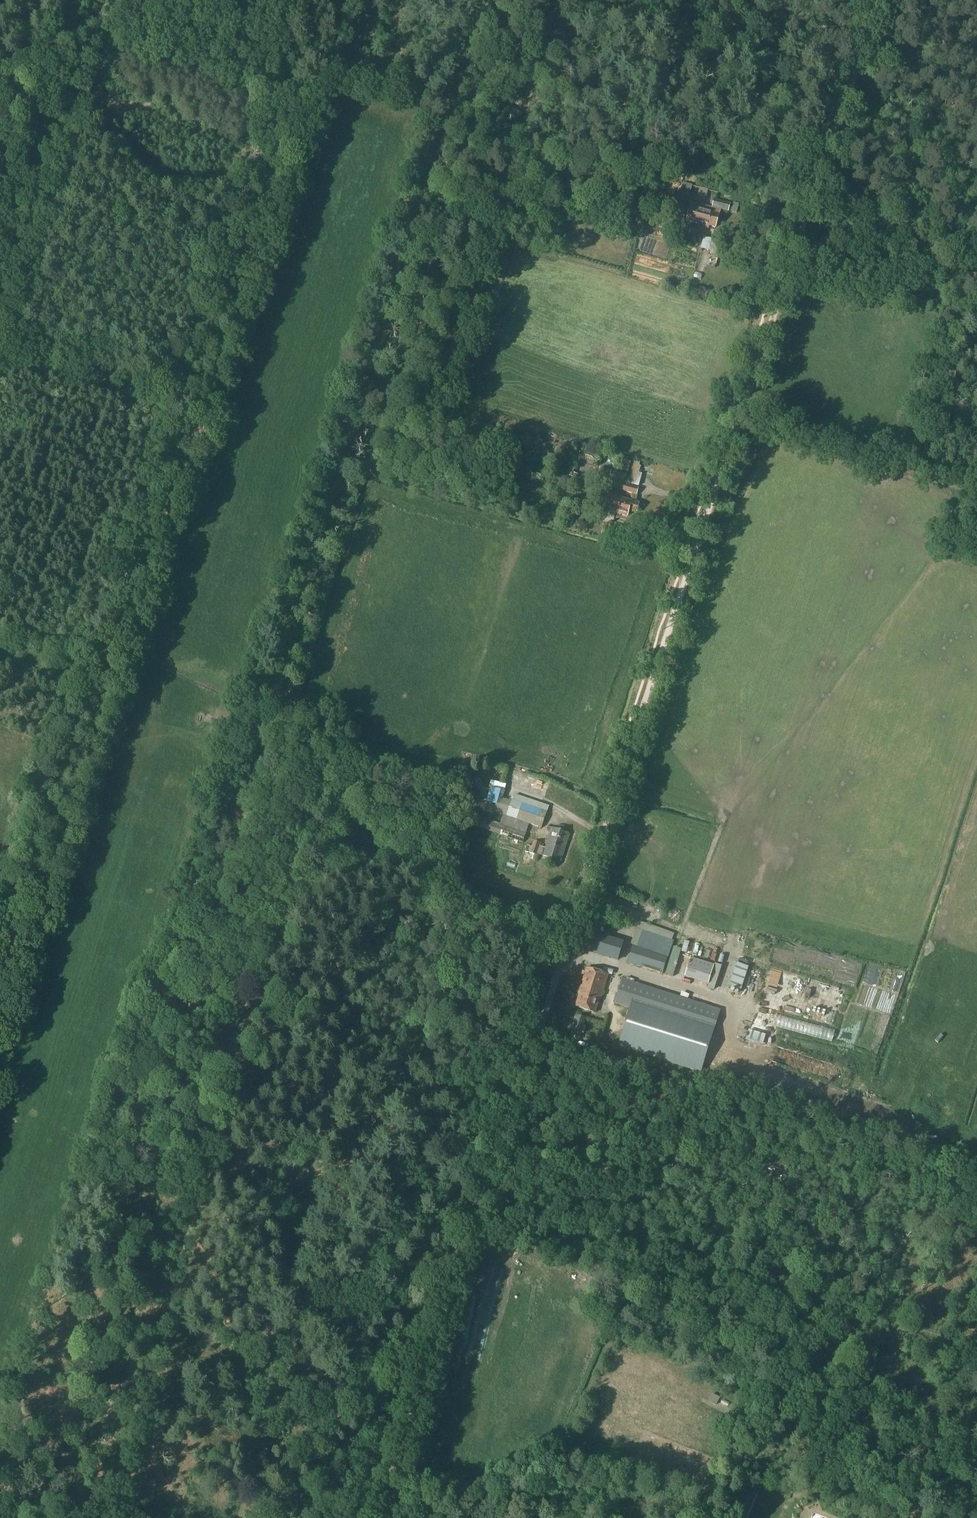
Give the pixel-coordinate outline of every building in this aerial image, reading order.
[(682,191),(680,191),(678,200),(690,203),(692,193),(691,193),(693,185),(684,183),(682,191)] [(714,199),(712,207),(729,212),(731,204),(714,199)] [(691,203),(689,211),(687,220),(702,224),(705,211),(711,213),(712,208),(691,203)] [(702,224),(704,225),(703,228),(709,229),(710,226),(716,228),(720,210),(712,208),(711,213),(705,211),(702,224)] [(701,249),(711,252),(710,255),(718,257),(722,241),(705,237),(701,249)] [(642,465),(634,463),(629,484),(640,486),(643,474),(639,473),(642,465)] [(598,477),(610,480),(612,471),(601,468),(598,477)] [(637,495),(639,487),(616,481),(614,489),(637,495)] [(600,492),(597,502),(606,505),(605,510),(617,513),(621,498),(600,492)] [(640,504),(621,498),(617,513),(628,516),(629,511),(637,513),(640,504)] [(485,787),(480,778),(474,780),(480,794),(489,790),(487,786),(485,787)] [(483,811),(495,815),(497,805),(502,806),(506,791),(491,787),(487,803),(473,799),(471,808),(483,811)] [(512,799),(507,816),(530,824),(542,828),(547,812),(538,809),(540,803),(516,794),(514,800),(512,799)] [(495,815),(483,811),(482,813),(477,811),(476,815),(470,813),(467,823),(472,825),(472,826),(512,839),(511,842),(519,845),(520,842),(523,843),(530,824),(507,816),(504,824),(490,820),(491,816),(494,817),(495,815)] [(530,858),(541,862),(543,855),(561,861),(570,834),(552,828),(546,848),(541,846),(542,843),(529,839),(527,845),(524,851),(531,854),(530,858)] [(637,947),(633,946),(628,963),(663,974),(673,941),(658,937),(660,930),(645,926),(646,925),(638,922),(636,929),(642,931),(637,947)] [(624,942),(593,933),(588,951),(619,961),(624,942)] [(674,947),(666,975),(674,977),(682,949),(674,947)] [(735,962),(727,986),(741,991),(749,967),(735,962)] [(579,993),(580,993),(576,1006),(596,1013),(600,999),(601,1000),(609,975),(587,968),(579,993)] [(622,979),(614,1006),(713,1036),(721,1011),(622,979)] [(586,1018),(578,1015),(571,1038),(579,1040),(582,1031),(584,1032),(586,1026),(584,1026),(586,1018)] [(766,1035),(749,1030),(746,1040),(763,1045),(766,1035)] [(790,1163),(770,1156),(767,1164),(787,1172),(790,1163)] [(708,1402),(716,1406),(720,1398),(713,1394),(708,1402)]
